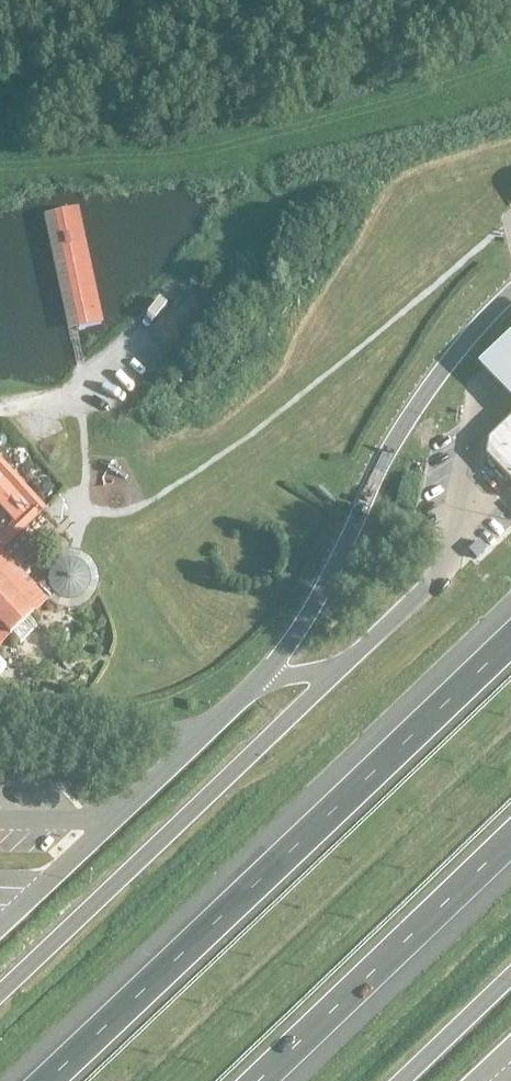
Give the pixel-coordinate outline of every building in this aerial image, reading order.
[(54,215),(79,328),(101,323),(96,301),(77,211),(55,215),(54,215)] [(510,401),(510,332),(476,365),(510,401)] [(488,439),(510,462),(510,419),(488,439)] [(8,639),(10,638),(12,635),(20,643),(37,627),(29,619),(47,602),(53,596),(60,601),(68,603),(77,601),(84,596),(88,590),(90,582),(89,573),(84,566),(77,562),(69,560),(62,562),(55,566),(50,573),(48,581),(48,582),(47,582),(36,586),(35,587),(2,552),(10,544),(46,509),(0,460),(0,509),(14,524),(0,537),(0,647),(8,639)]
